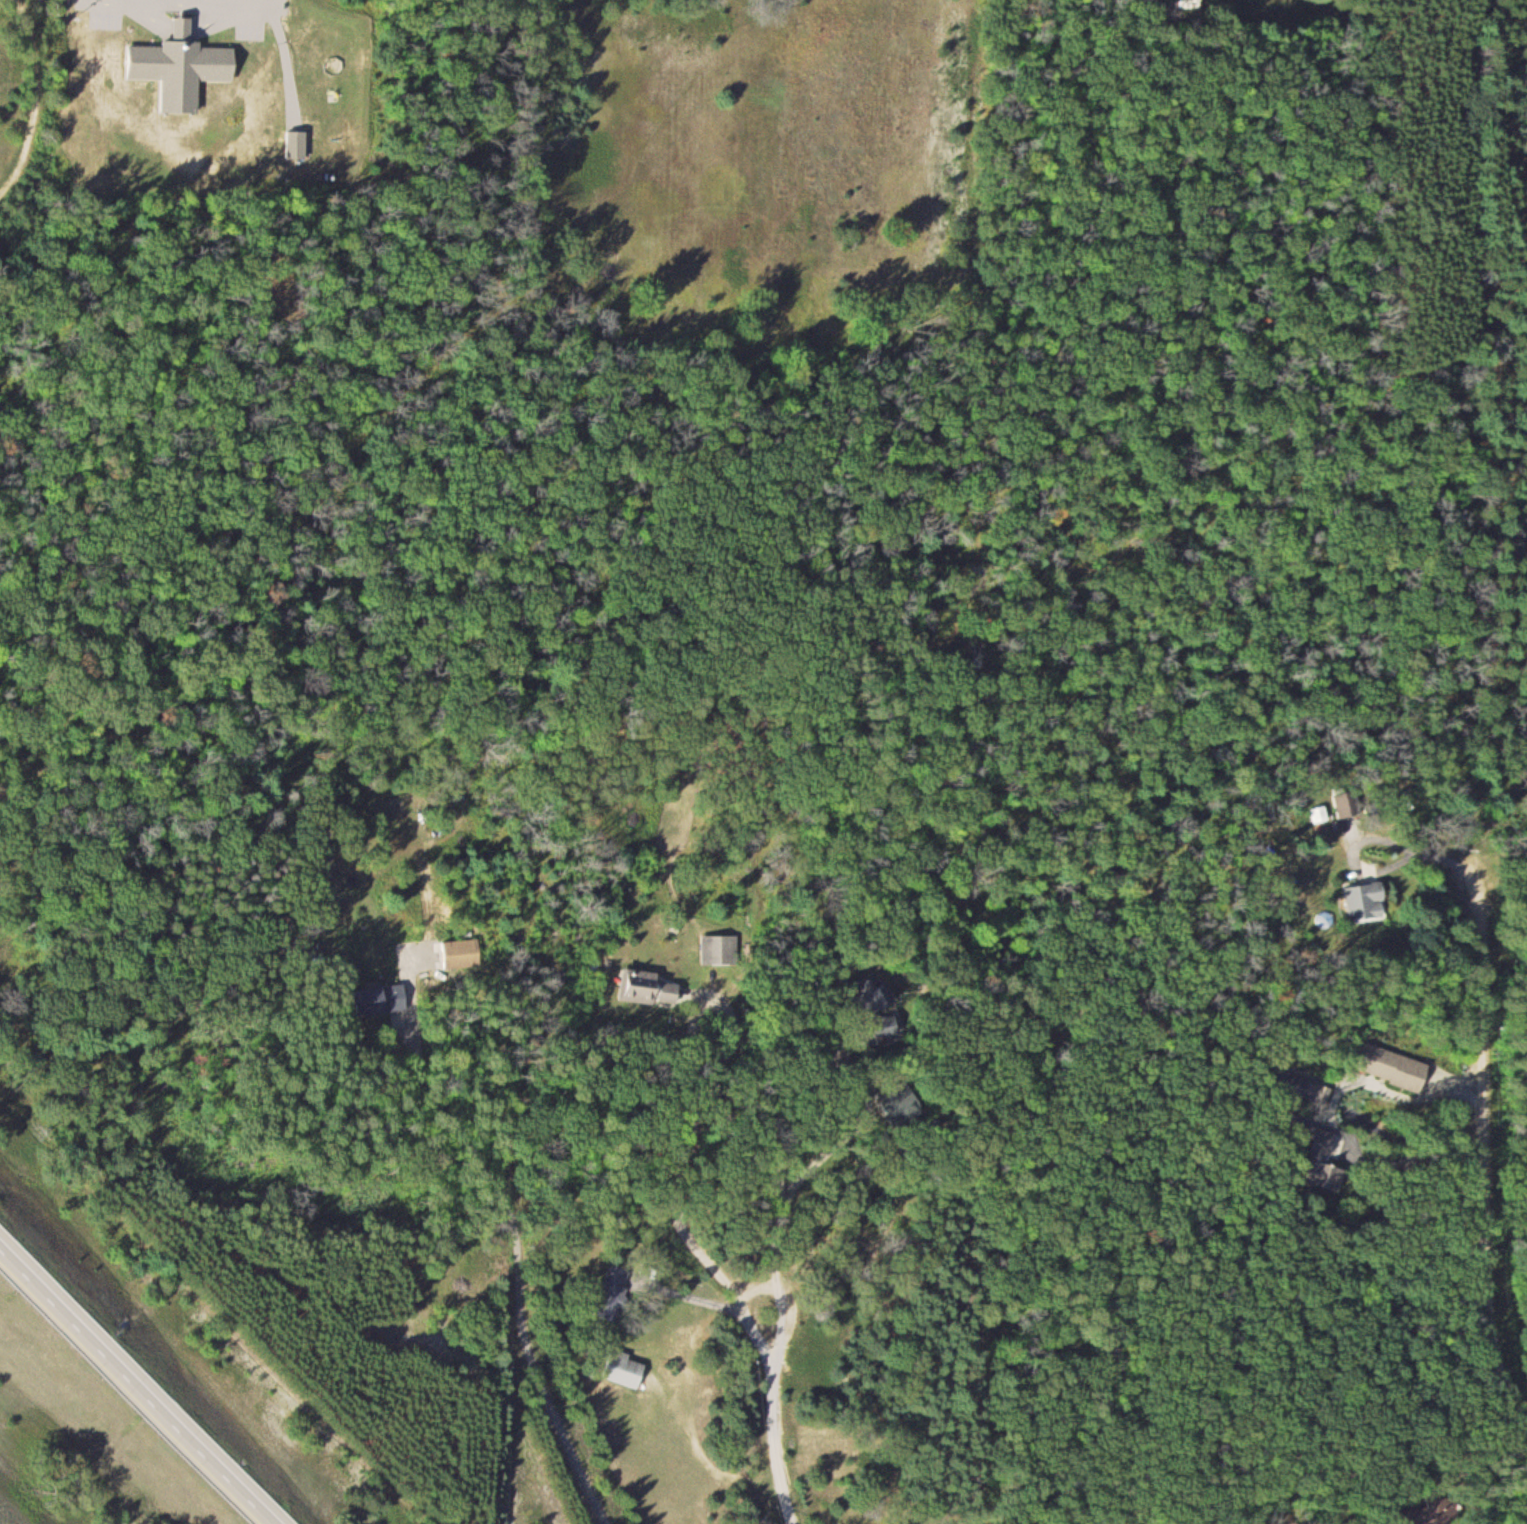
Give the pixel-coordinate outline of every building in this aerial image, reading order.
[(1202,0),(1182,0),(1181,6),(1201,8),(1202,0)] [(1347,886),(1351,921),(1390,917),(1387,883),(1347,886)] [(703,964),(735,964),(735,936),(703,936),(703,964)] [(482,940),(444,941),(444,968),(482,967),(482,940)] [(661,972),(625,969),(622,1000),(680,1005),(682,984),(660,982),(661,972)] [(860,985),(877,1022),(901,1010),(884,974),(860,985)] [(390,987),(344,991),(346,1016),(392,1012),(390,987)] [(1424,1092),(1433,1063),(1368,1043),(1359,1072),(1424,1092)] [(1319,1127),(1309,1182),(1326,1185),(1335,1130),(1319,1127)] [(617,1311),(634,1274),(616,1266),(599,1303),(617,1311)] [(650,1363),(613,1352),(605,1378),(641,1390),(650,1363)] [(1431,1520),(1458,1519),(1457,1496),(1431,1496),(1431,1520)]
